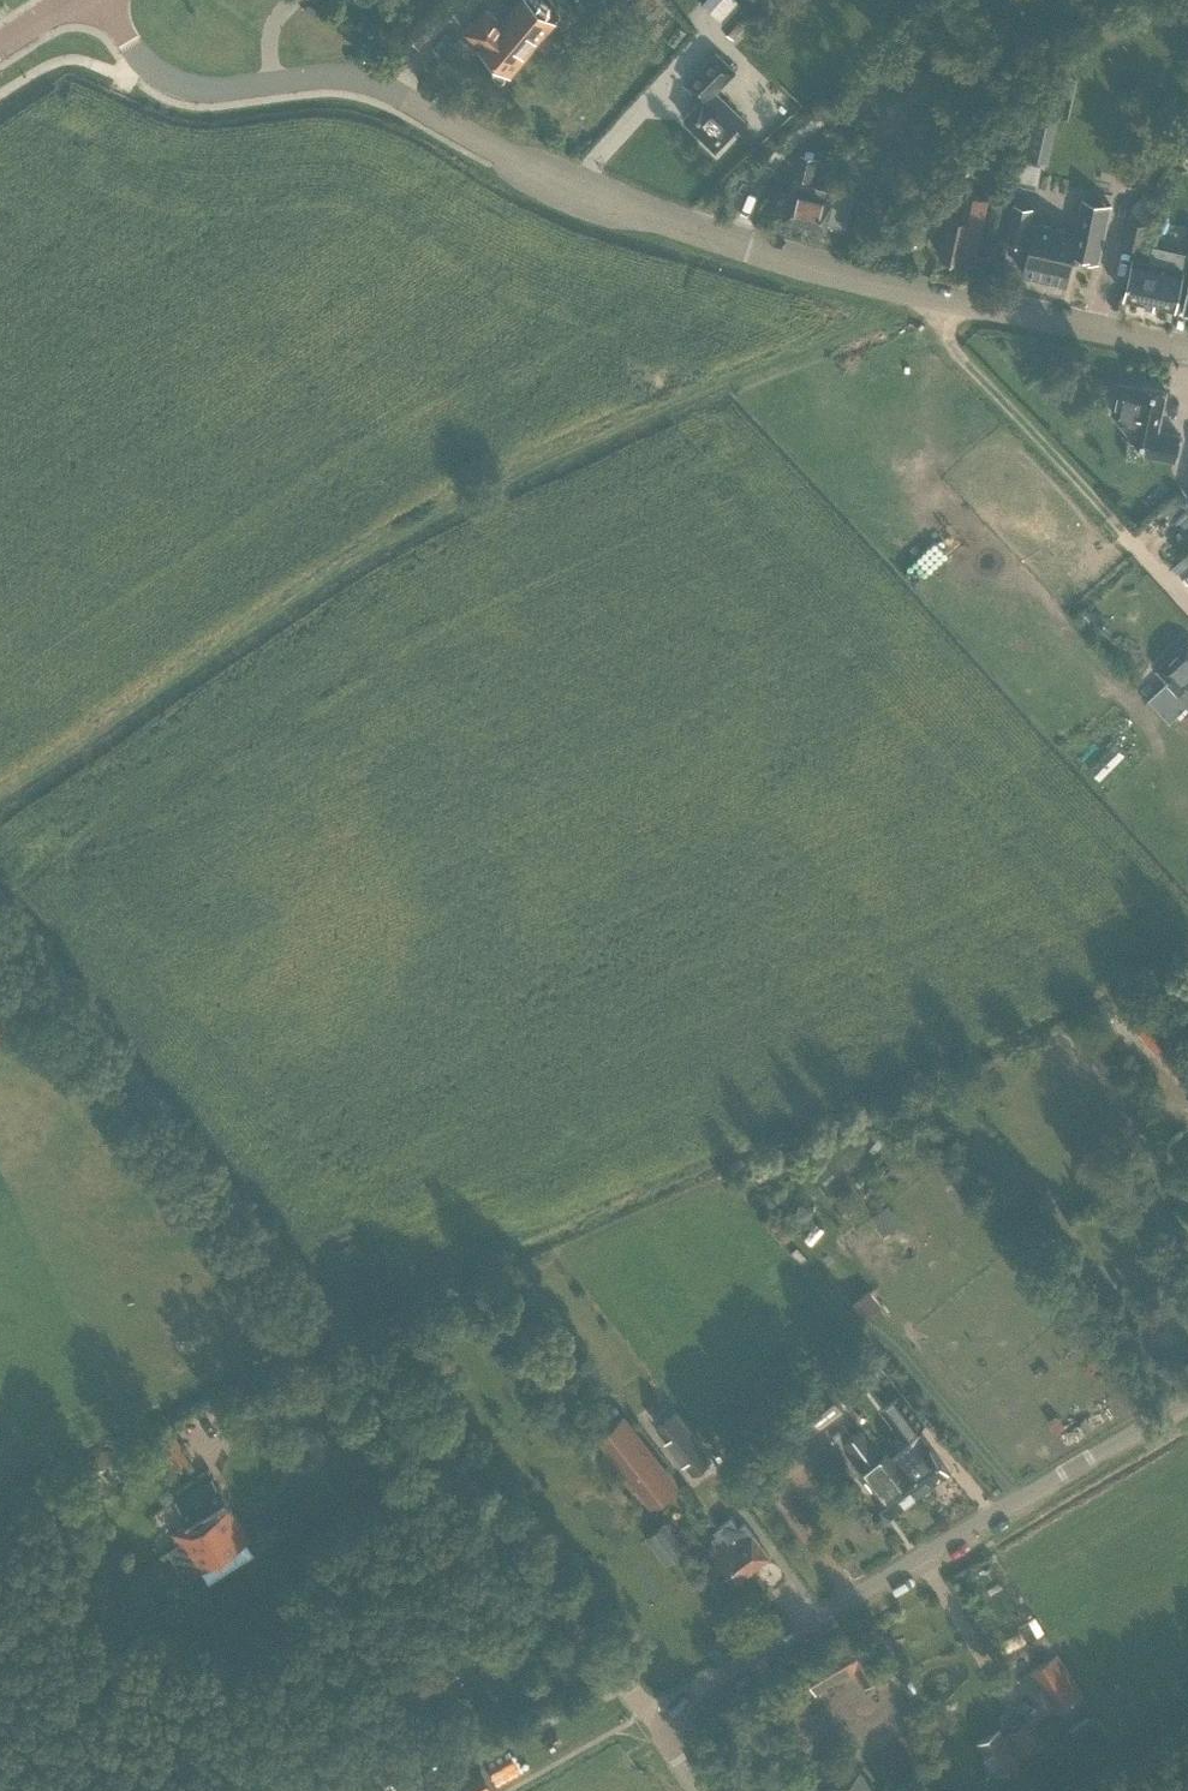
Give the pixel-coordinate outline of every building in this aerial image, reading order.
[(954,0),(931,0),(927,4),(943,18),(956,2),(954,0)] [(757,14),(744,1),(721,25),(734,38),(757,14)] [(487,8),(466,33),(511,71),(533,45),(535,47),(554,24),(529,3),(510,26),(487,8)] [(443,8),(410,34),(422,50),(456,24),(443,8)] [(687,83),(703,99),(685,117),(717,149),(737,129),(736,128),(745,120),(716,91),(737,71),(718,51),(687,83)] [(1074,73),(1039,65),(1020,155),(1048,161),(1058,113),(1065,115),(1074,73)] [(807,184),(815,153),(810,152),(809,157),(802,155),(796,181),(797,181),(795,187),(792,187),(784,218),(825,228),(827,218),(841,222),(848,194),(807,184)] [(966,173),(941,167),(934,195),(960,201),(966,173)] [(987,197),(976,195),(967,193),(962,219),(948,217),(940,256),(974,263),(987,197)] [(1075,231),(1029,222),(1032,207),(1014,203),(1006,240),(1028,245),(1022,273),(1066,283),(1072,255),(1098,261),(1109,211),(1110,205),(1082,199),(1075,231)] [(1140,249),(1146,224),(1130,220),(1124,246),(1140,249)] [(1134,259),(1126,297),(1175,308),(1183,269),(1184,269),(1187,253),(1187,252),(1153,245),(1150,262),(1134,259)] [(1166,392),(1141,386),(1140,389),(1118,384),(1111,413),(1128,438),(1153,444),(1150,456),(1173,461),(1179,435),(1157,430),(1166,392)] [(1178,501),(1163,514),(1168,519),(1183,506),(1178,501)] [(1187,535),(1187,511),(1185,508),(1163,531),(1178,546),(1187,535)] [(1187,641),(1157,671),(1168,683),(1149,701),(1170,724),(1187,707),(1187,642),(1187,641)] [(0,959),(0,983),(4,982),(7,981),(14,979),(13,977),(0,959)] [(844,1409),(826,1386),(786,1417),(804,1439),(844,1409)] [(902,1393),(880,1410),(901,1436),(922,1419),(908,1400),(902,1393)] [(690,1479),(711,1463),(681,1425),(661,1440),(690,1479)] [(915,1496),(882,1456),(863,1431),(846,1444),(865,1469),(861,1473),(875,1491),(871,1494),(888,1516),(915,1496)] [(887,1452),(882,1456),(915,1496),(948,1471),(919,1434),(890,1456),(887,1452)] [(648,1511),(675,1490),(634,1437),(607,1457),(648,1511)] [(179,1510),(188,1523),(173,1532),(197,1571),(249,1538),(230,1508),(232,1506),(219,1486),(217,1486),(212,1478),(175,1500),(181,1509),(179,1510)] [(731,1520),(718,1530),(749,1572),(768,1557),(744,1525),(738,1529),(731,1520)] [(666,1563),(685,1549),(665,1523),(646,1537),(666,1563)] [(749,1572),(718,1530),(714,1533),(717,1537),(711,1542),(715,1547),(708,1552),(733,1584),(749,1572)] [(862,1634),(803,1671),(816,1692),(856,1668),(866,1683),(881,1674),(872,1658),(876,1656),(862,1634)] [(1083,1694),(1056,1652),(1030,1669),(1056,1711),(1083,1694)] [(1004,1736),(999,1728),(977,1742),(997,1775),(1019,1762),(1028,1757),(1024,1750),(1037,1742),(1025,1723),(1004,1736)] [(481,1767),(480,1764),(433,1790),(487,1790),(493,1787),(481,1767)] [(837,1790),(877,1790),(860,1765),(836,1781),(841,1788),(837,1790)] [(919,1772),(906,1780),(913,1790),(916,1790),(917,1790),(918,1790),(931,1790),(919,1772)] [(811,1780),(793,1790),(817,1790),(811,1780)]
